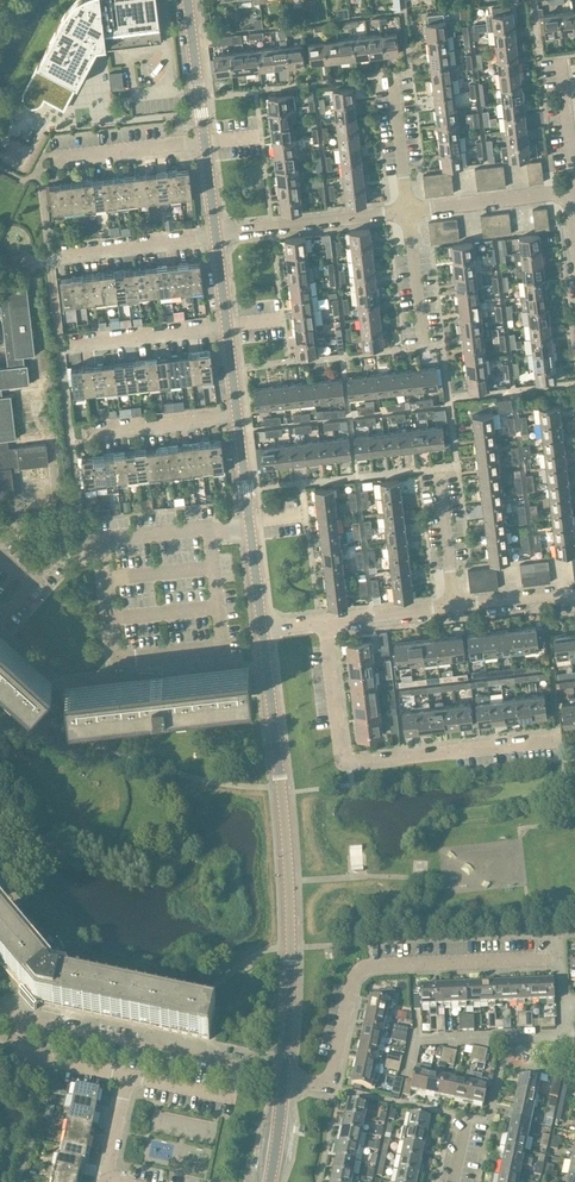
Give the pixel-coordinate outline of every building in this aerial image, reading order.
[(73,4),(68,9),(64,15),(39,63),(24,92),(23,93),(23,95),(23,96),(23,99),(25,102),(27,105),(30,106),(33,107),(36,106),(39,105),(40,104),(41,103),(42,102),(44,98),(64,108),(77,84),(96,46),(105,45),(106,48),(109,48),(119,47),(161,41),(156,0),(77,0),(73,4)] [(494,29),(514,27),(512,12),(510,12),(509,5),(491,7),(494,29)] [(467,17),(467,8),(458,9),(459,18),(467,17)] [(560,33),(574,31),(572,11),(558,12),(560,33)] [(541,33),(542,33),(545,33),(546,35),(560,33),(558,12),(543,14),(543,15),(539,16),(541,33)] [(425,22),(427,37),(447,35),(446,20),(444,20),(443,13),(424,15),(425,22)] [(254,19),(255,28),(263,27),(262,18),(254,19)] [(210,25),(211,33),(231,31),(230,23),(210,25)] [(494,29),(496,44),(516,41),(514,27),(494,29)] [(381,34),(384,54),(398,52),(396,32),(381,34)] [(367,36),(369,56),(384,54),(381,34),(367,36)] [(427,37),(429,52),(449,50),(447,35),(427,37)] [(213,45),(228,44),(227,36),(212,37),(213,45)] [(352,37),(355,58),(369,56),(367,36),(352,37)] [(338,39),(341,59),(355,58),(352,37),(338,39)] [(324,41),(326,61),(341,59),(338,39),(324,41)] [(311,63),(326,61),(324,41),(308,43),(311,63)] [(496,44),(497,58),(518,56),(516,41),(496,44)] [(287,45),(289,65),(304,64),(302,44),(287,45)] [(273,47),(275,67),(289,65),(287,45),(273,47)] [(258,49),(260,69),(275,67),(273,47),(258,49)] [(243,51),(246,71),(260,69),(258,49),(243,51)] [(429,52),(431,66),(451,64),(449,50),(429,52)] [(229,52),(231,72),(246,71),(243,51),(229,52)] [(216,74),(231,72),(229,52),(214,54),(216,74)] [(476,61),(482,60),(488,59),(487,52),(476,54),(476,61)] [(497,58),(499,72),(519,70),(518,56),(497,58)] [(431,66),(432,80),(452,78),(451,64),(431,66)] [(499,72),(501,87),(521,85),(519,70),(499,72)] [(112,89),(123,88),(121,71),(109,73),(112,89)] [(432,80),(434,95),(454,93),(452,78),(432,80)] [(501,87),(502,101),(523,99),(521,85),(501,87)] [(332,89),(334,103),(354,101),(353,86),(332,89)] [(268,96),(270,111),(295,108),(293,93),(268,96)] [(434,95),(436,109),(456,107),(454,93),(434,95)] [(502,101),(504,116),(524,114),(523,99),(502,101)] [(334,103),(336,118),(356,115),(354,101),(334,103)] [(436,109),(437,124),(458,121),(456,107),(436,109)] [(270,111),(271,126),(292,123),(290,109),(295,109),(295,108),(270,111)] [(504,116),(506,130),(526,128),(524,114),(504,116)] [(336,118),(337,131),(358,130),(356,115),(336,118)] [(437,124),(439,138),(459,136),(458,121),(437,124)] [(271,126),(273,140),(293,138),(292,123),(271,126)] [(506,130),(508,144),(528,142),(526,128),(506,130)] [(337,131),(339,147),(360,145),(358,130),(337,131)] [(439,138),(441,153),(461,150),(459,136),(439,138)] [(273,140),(275,154),(295,152),(293,138),(273,140)] [(508,144),(509,160),(530,158),(528,142),(508,144)] [(339,147),(341,161),(361,159),(360,145),(339,147)] [(441,153),(443,168),(463,165),(461,150),(441,153)] [(275,154),(276,168),(297,166),(295,152),(275,154)] [(341,161),(343,176),(363,174),(361,159),(341,161)] [(527,162),(528,169),(542,168),(541,160),(527,162)] [(314,172),(322,171),(321,164),(316,165),(313,165),(314,172)] [(489,166),(490,174),(504,172),(503,165),(489,166)] [(276,168),(278,184),(298,181),(297,166),(276,168)] [(475,168),(476,175),(489,174),(490,174),(489,166),(475,168)] [(178,169),(181,195),(192,194),(189,168),(178,169)] [(528,169),(528,176),(543,174),(542,168),(528,169)] [(167,171),(170,196),(181,195),(178,169),(167,171)] [(157,172),(160,198),(170,196),(167,171),(157,172)] [(437,174),(438,180),(452,178),(451,171),(437,173),(437,174)] [(146,173),(149,199),(160,198),(157,172),(146,173)] [(490,174),(491,180),(505,179),(504,172),(490,174)] [(136,174),(139,200),(149,199),(146,173),(136,174)] [(423,175),(423,182),(438,180),(437,174),(437,173),(423,175)] [(125,175),(128,201),(139,200),(136,174),(125,175)] [(343,176),(344,190),(365,189),(363,174),(343,176)] [(476,175),(476,183),(491,180),(490,174),(489,174),(476,175)] [(543,182),(543,174),(528,176),(529,183),(543,182)] [(114,177),(117,203),(128,201),(125,175),(114,177)] [(103,178),(106,204),(117,203),(114,177),(103,178)] [(92,179),(95,205),(106,204),(103,178),(92,179)] [(438,180),(439,187),(453,185),(452,178),(438,180)] [(82,180),(85,206),(95,205),(92,179),(82,180)] [(491,180),(492,188),(506,186),(505,179),(491,180)] [(71,182),(74,208),(85,206),(82,180),(71,182)] [(423,182),(424,188),(439,187),(438,180),(423,182)] [(477,190),(492,188),(491,180),(476,183),(477,190)] [(278,184),(280,198),(300,196),(298,181),(278,184)] [(60,183),(63,209),(74,208),(71,182),(60,183)] [(52,210),(63,209),(60,183),(49,184),(52,210)] [(439,187),(440,194),(454,192),(453,185),(439,187)] [(425,196),(440,194),(439,187),(424,188),(425,196)] [(346,205),(366,203),(365,189),(344,190),(346,205)] [(280,198),(282,213),(302,211),(300,196),(280,198)] [(532,209),(533,216),(548,214),(547,207),(532,209)] [(495,214),(495,221),(510,219),(509,212),(495,214)] [(166,230),(174,229),(172,214),(164,215),(166,230)] [(480,215),(481,222),(495,221),(495,214),(480,215)] [(533,216),(534,223),(548,221),(548,214),(533,216)] [(442,220),(443,227),(457,225),(456,218),(442,220)] [(495,221),(496,227),(510,226),(510,219),(495,221)] [(428,222),(429,229),(443,227),(442,220),(428,222)] [(144,222),(145,231),(153,230),(152,221),(144,222)] [(481,222),(482,229),(496,227),(495,221),(481,222)] [(534,223),(535,230),(549,229),(548,221),(534,223)] [(443,227),(444,234),(458,232),(457,225),(443,227)] [(496,227),(497,235),(511,233),(510,226),(496,227)] [(429,229),(430,236),(444,234),(443,227),(429,229)] [(482,229),(483,236),(497,235),(496,227),(482,229)] [(349,231),(351,246),(372,244),(370,229),(349,231)] [(444,234),(445,241),(459,239),(458,232),(444,234)] [(431,243),(445,241),(444,234),(430,236),(431,243)] [(519,237),(520,251),(541,249),(539,234),(519,237)] [(284,239),(286,254),(307,252),(305,236),(284,239)] [(498,240),(499,247),(499,254),(505,253),(505,252),(507,252),(506,246),(504,246),(504,244),(511,243),(510,238),(498,240)] [(452,245),(454,259),(474,257),(472,242),(452,245)] [(351,246),(353,261),(373,259),(372,244),(351,246)] [(520,251),(522,266),(542,264),(541,249),(520,251)] [(286,254),(288,268),(308,266),(307,252),(286,254)] [(454,259),(455,274),(475,271),(474,257),(454,259)] [(353,261),(355,275),(375,273),(373,259),(353,261)] [(189,262),(192,289),(203,287),(200,261),(189,262)] [(178,263),(181,290),(192,289),(189,262),(178,263)] [(168,265),(171,291),(181,290),(178,263),(168,265)] [(522,266),(524,280),(544,278),(542,264),(522,266)] [(157,266),(160,292),(171,291),(168,265),(157,266)] [(146,267),(149,294),(160,292),(157,266),(146,267)] [(288,268),(290,283),(310,280),(308,266),(288,268)] [(135,269),(139,295),(149,294),(146,267),(135,269)] [(125,270),(128,296),(139,295),(135,269),(125,270)] [(114,271),(118,297),(128,296),(125,270),(114,271)] [(104,272),(107,298),(118,297),(114,271),(104,272)] [(455,274),(457,288),(477,286),(475,271),(455,274)] [(93,274),(96,300),(107,298),(104,272),(93,274)] [(355,275),(356,289),(377,287),(375,273),(355,275)] [(82,275),(85,301),(96,300),(93,274),(82,275)] [(71,276),(74,302),(85,301),(82,275),(71,276)] [(63,303),(74,302),(71,276),(60,277),(63,303)] [(524,280),(526,295),(546,292),(544,278),(524,280)] [(290,283),(291,297),(312,295),(310,280),(290,283)] [(459,303),(479,300),(484,300),(483,285),(477,286),(457,288),(459,303)] [(356,289),(358,304),(378,302),(377,287),(356,289)] [(526,295),(527,309),(548,307),(546,292),(526,295)] [(291,297),(293,311),(314,309),(312,295),(291,297)] [(459,303),(460,317),(481,315),(486,314),(485,309),(480,309),(479,300),(459,303)] [(358,304),(360,319),(380,316),(378,302),(358,304)] [(527,309),(529,323),(549,321),(548,307),(527,309)] [(293,311),(295,326),(315,324),(314,309),(293,311)] [(460,317),(462,332),(482,329),(481,315),(460,317)] [(360,319),(361,333),(382,330),(380,316),(360,319)] [(529,323),(531,338),(551,336),(549,321),(529,323)] [(295,326),(296,340),(325,337),(317,337),(315,324),(295,326)] [(462,332),(464,346),(484,344),(482,329),(462,332)] [(357,348),(363,347),(363,348),(384,345),(382,330),(361,333),(355,334),(357,348)] [(531,338),(532,352),(553,350),(551,336),(531,338)] [(326,344),(325,337),(296,340),(298,356),(319,353),(318,344),(326,344)] [(464,346),(465,360),(486,358),(484,344),(464,346)] [(199,352),(202,378),(213,376),(210,350),(199,352)] [(532,352),(534,367),(555,364),(553,350),(532,352)] [(189,353),(192,379),(202,378),(199,352),(189,353)] [(178,354),(181,380),(192,379),(189,353),(178,354)] [(167,355),(171,382),(181,380),(178,354),(167,355)] [(156,357),(159,383),(171,382),(167,355),(156,357)] [(146,358),(149,384),(159,383),(156,357),(146,358)] [(135,359),(139,385),(149,384),(146,358),(135,359)] [(465,360),(467,375),(487,372),(486,358),(465,360)] [(125,360),(128,387),(139,385),(135,359),(125,360)] [(114,362),(117,388),(128,387),(125,360),(114,362)] [(104,363),(107,389),(117,388),(114,362),(104,363)] [(93,364),(96,390),(107,389),(104,363),(93,364)] [(82,366),(85,392),(96,390),(93,364),(82,366)] [(556,380),(555,364),(534,367),(536,382),(556,380)] [(74,393),(85,392),(82,366),(71,367),(74,393)] [(420,369),(424,388),(438,387),(437,384),(435,367),(420,369)] [(406,371),(408,390),(424,388),(420,369),(406,371)] [(390,373),(393,392),(408,390),(406,371),(390,373)] [(489,388),(487,372),(467,375),(469,390),(489,388)] [(376,375),(379,394),(393,392),(390,373),(376,375)] [(361,376),(363,396),(379,394),(376,375),(361,376)] [(346,378),(349,397),(363,396),(361,376),(346,378)] [(327,380),(329,400),(344,398),(342,379),(327,380)] [(311,382),(314,402),(329,400),(327,380),(311,382)] [(298,384),(300,403),(314,402),(311,382),(298,384)] [(283,386),(285,405),(300,403),(298,384),(283,386)] [(268,387),(271,407),(285,405),(283,386),(268,387)] [(255,409),(271,407),(268,387),(253,389),(255,409)] [(497,412),(512,409),(510,397),(496,399),(497,412)] [(424,399),(424,406),(433,405),(432,398),(424,399)] [(415,400),(416,407),(424,406),(424,399),(415,400)] [(365,401),(366,413),(374,412),(374,405),(374,400),(365,401)] [(357,407),(358,414),(366,413),(365,401),(364,401),(365,406),(357,407)] [(395,402),(396,410),(404,409),(403,401),(395,402)] [(387,403),(387,411),(396,410),(395,402),(387,403)] [(540,421),(561,419),(559,404),(538,407),(540,421)] [(99,419),(107,418),(105,408),(98,408),(99,419)] [(110,418),(117,417),(116,409),(109,410),(110,418)] [(330,410),(331,417),(340,416),(339,409),(330,410)] [(425,410),(426,418),(435,416),(434,409),(425,410)] [(322,411),(323,418),(331,417),(330,410),(322,411)] [(418,419),(426,418),(425,410),(417,411),(418,419)] [(301,413),(302,420),(310,419),(309,412),(301,413)] [(472,415),(474,430),(494,426),(492,412),(472,415)] [(293,414),(294,421),(302,420),(301,413),(293,414)] [(396,414),(397,421),(405,420),(404,413),(396,414)] [(389,422),(397,421),(396,414),(388,415),(389,422)] [(272,417),(272,424),(281,423),(280,416),(272,417)] [(367,417),(368,424),(376,423),(375,416),(367,417)] [(518,417),(519,425),(527,424),(526,416),(518,417)] [(263,418),(264,425),(272,424),(272,417),(263,418)] [(359,425),(368,424),(367,417),(358,418),(359,425)] [(540,421),(542,438),(562,435),(561,419),(540,421)] [(332,422),(333,429),(341,428),(340,421),(332,422)] [(324,430),(333,429),(332,422),(323,423),(324,430)] [(303,425),(303,432),(312,431),(311,424),(303,425)] [(528,432),(527,424),(519,425),(520,433),(528,432)] [(295,433),(303,432),(303,425),(294,426),(295,433)] [(509,434),(516,434),(515,425),(508,426),(509,434)] [(427,427),(430,447),(445,445),(442,426),(427,427)] [(474,430),(475,445),(496,443),(494,426),(474,430)] [(411,429),(414,449),(430,447),(427,427),(411,429)] [(273,429),(274,436),(283,435),(282,428),(273,429)] [(266,437),(274,436),(273,429),(265,430),(266,437)] [(399,431),(401,451),(414,449),(411,429),(399,431)] [(385,433),(386,452),(401,451),(399,431),(385,433)] [(369,435),(370,454),(386,452),(385,433),(369,435)] [(353,437),(355,456),(370,454),(369,435),(353,437)] [(542,438),(543,452),(564,449),(562,435),(542,438)] [(335,438),(337,458),(351,456),(349,437),(335,438)] [(320,440),(323,460),(337,458),(335,438),(320,440)] [(210,441),(213,467),(224,466),(221,439),(210,441)] [(305,442),(308,462),(323,460),(320,440),(305,442)] [(199,442),(202,468),(213,467),(210,441),(199,442)] [(188,443),(191,470),(202,468),(199,442),(188,443)] [(290,444),(291,464),(308,462),(305,442),(290,444)] [(178,445),(181,471),(191,470),(188,443),(178,445)] [(475,445),(477,460),(498,457),(496,443),(475,445)] [(275,446),(277,465),(291,464),(290,444),(275,446)] [(522,445),(523,454),(530,453),(529,444),(522,445)] [(167,446),(171,472),(181,471),(178,445),(167,446)] [(157,447),(160,473),(171,472),(167,446),(157,447)] [(262,467),(277,465),(275,446),(260,448),(262,467)] [(510,447),(511,455),(518,455),(517,446),(510,447)] [(146,448),(150,475),(160,473),(157,447),(146,448)] [(135,450),(138,476),(150,475),(146,448),(135,450)] [(543,452),(545,466),(566,464),(564,449),(543,452)] [(125,451),(128,477),(138,476),(135,450),(125,451)] [(114,452),(117,479),(128,477),(125,451),(114,452)] [(104,454),(107,480),(117,479),(114,452),(104,454)] [(523,454),(524,462),(531,462),(530,453),(523,454)] [(93,455),(96,481),(107,480),(104,454),(93,455)] [(84,483),(96,481),(93,455),(81,456),(84,483)] [(512,464),(519,463),(518,455),(511,455),(512,464)] [(477,460),(479,475),(500,472),(498,457),(477,460)] [(545,466),(547,481),(568,478),(566,464),(545,466)] [(479,475),(481,488),(501,485),(500,472),(479,475)] [(525,475),(526,483),(533,483),(533,474),(525,475)] [(514,476),(515,485),(522,484),(521,476),(514,476)] [(547,481),(549,496),(569,493),(568,478),(547,481)] [(380,482),(381,496),(401,494),(399,479),(380,482)] [(526,483),(527,492),(534,491),(533,483),(526,483)] [(516,493),(523,492),(522,484),(515,485),(516,493)] [(481,488),(482,504),(503,501),(501,485),(481,488)] [(314,490),(316,505),(335,502),(334,487),(314,490)] [(360,491),(361,499),(368,498),(367,490),(360,491)] [(549,496),(550,511),(571,509),(569,493),(549,496)] [(69,509),(67,494),(55,496),(57,510),(69,509)] [(381,496),(383,509),(402,507),(401,494),(381,496)] [(361,499),(362,508),(369,507),(368,498),(361,499)] [(101,512),(110,512),(109,501),(100,502),(101,512)] [(482,504),(484,520),(505,516),(503,501),(482,504)] [(316,505),(318,519),(337,516),(335,502),(316,505)] [(92,515),(99,514),(99,504),(91,505),(92,515)] [(529,505),(530,513),(537,513),(536,504),(529,505)] [(517,506),(518,515),(525,514),(524,505),(517,506)] [(383,509),(385,526),(404,523),(402,507),(383,509)] [(550,511),(552,526),(573,524),(571,509),(550,511)] [(530,513),(531,522),(538,521),(537,513),(530,513)] [(519,523),(526,522),(525,514),(518,515),(519,523)] [(318,519),(319,533),(339,531),(337,516),(318,519)] [(484,520),(486,534),(507,531),(505,516),(484,520)] [(363,520),(364,529),(372,528),(371,520),(363,520)] [(385,526),(386,539),(406,538),(404,523),(385,526)] [(552,526),(554,539),(574,538),(573,524),(552,526)] [(364,529),(365,537),(373,536),(372,528),(364,529)] [(319,533),(321,548),(341,546),(339,531),(319,533)] [(486,534),(488,549),(508,545),(507,531),(486,534)] [(532,534),(533,543),(540,542),(539,533),(532,534)] [(521,536),(522,544),(529,542),(528,535),(521,536)] [(386,539),(388,554),(408,552),(406,538),(386,539)] [(556,555),(574,553),(574,542),(574,538),(554,539),(556,555)] [(523,552),(530,551),(529,542),(522,544),(523,552)] [(533,543),(534,551),(541,550),(540,542),(533,543)] [(488,549),(489,563),(510,561),(508,545),(488,549)] [(321,548),(323,563),(342,560),(341,546),(321,548)] [(367,550),(368,558),(375,557),(374,549),(367,550)] [(355,551),(356,559),(363,559),(362,550),(355,551)] [(388,554),(390,569),(410,567),(408,552),(388,554)] [(368,558),(369,566),(376,565),(375,557),(368,558)] [(357,568),(364,567),(363,559),(356,559),(357,568)] [(323,563),(325,578),(344,576),(342,560),(323,563)] [(534,562),(534,569),(548,567),(547,560),(534,562)] [(519,564),(520,571),(534,569),(534,562),(519,564)] [(481,568),(482,575),(497,573),(496,566),(481,568)] [(390,569),(392,584),(411,582),(410,567),(390,569)] [(534,569),(535,576),(549,574),(548,567),(534,569)] [(467,570),(468,577),(482,575),(481,568),(467,570)] [(520,571),(520,578),(535,576),(534,569),(520,571)] [(358,578),(360,589),(367,588),(365,573),(357,574),(357,578),(358,578)] [(482,575),(483,582),(497,580),(497,573),(482,575)] [(535,576),(536,583),(550,581),(549,574),(535,576)] [(468,577),(469,584),(483,582),(482,575),(468,577)] [(325,578),(326,593),(346,590),(344,576),(325,578)] [(521,585),(536,583),(535,576),(520,578),(521,585)] [(370,579),(371,587),(378,586),(377,578),(370,579)] [(483,582),(484,590),(498,588),(497,580),(483,582)] [(392,584),(394,600),(413,597),(411,582),(392,584)] [(470,591),(484,590),(483,582),(469,584),(470,591)] [(371,587),(372,596),(379,595),(378,586),(371,587)] [(361,597),(368,596),(367,588),(360,589),(361,597)] [(326,593),(328,608),(348,605),(346,590),(326,593)] [(522,628),(524,650),(538,649),(538,647),(545,647),(543,627),(536,628),(536,627),(522,628)] [(508,630),(511,652),(524,650),(522,628),(508,630)] [(482,633),(484,655),(497,653),(495,631),(489,632),(489,629),(482,630),(482,633)] [(495,631),(497,653),(511,652),(508,630),(495,631)] [(379,633),(381,653),(382,654),(389,653),(387,632),(379,633)] [(482,633),(467,635),(470,659),(484,658),(484,655),(482,633)] [(348,643),(350,658),(373,654),(371,634),(360,635),(361,641),(348,643)] [(553,636),(555,657),(570,655),(568,634),(553,636)] [(30,706),(52,682),(0,635),(0,679),(30,706)] [(448,637),(451,659),(465,657),(462,635),(448,637)] [(435,638),(437,660),(451,659),(448,637),(435,638)] [(421,640),(424,662),(437,660),(435,638),(421,640)] [(408,642),(411,664),(424,662),(421,640),(408,642)] [(394,643),(396,665),(411,664),(408,642),(394,643)] [(350,658),(352,673),(375,670),(373,654),(350,658)] [(66,690),(70,719),(252,698),(248,669),(164,678),(163,674),(139,673),(140,681),(66,690)] [(352,673),(353,688),(377,684),(375,670),(352,673)] [(353,688),(355,702),(379,699),(377,684),(353,688)] [(530,695),(532,717),(547,716),(544,693),(530,695)] [(516,697),(519,719),(532,717),(530,695),(516,697)] [(574,724),(574,699),(574,695),(568,696),(569,702),(561,703),(564,725),(574,724)] [(503,699),(505,721),(519,719),(516,697),(503,699)] [(355,702),(357,717),(380,714),(379,699),(355,702)] [(490,700),(492,722),(505,721),(503,699),(490,700)] [(415,706),(418,731),(432,729),(429,707),(430,707),(429,700),(422,701),(423,705),(415,706)] [(478,724),(492,722),(490,700),(475,702),(478,724)] [(456,704),(459,726),(473,724),(470,703),(456,704)] [(443,706),(446,728),(459,726),(456,704),(443,706)] [(404,733),(418,731),(415,706),(416,709),(402,711),(404,733)] [(429,707),(432,729),(446,728),(443,706),(430,707),(429,707)] [(391,732),(398,731),(396,712),(389,713),(391,732)] [(359,737),(369,736),(383,734),(380,714),(357,717),(359,737)] [(24,988),(22,990),(21,990),(19,992),(34,1009),(36,1007),(40,1003),(209,1039),(215,1009),(60,977),(59,979),(51,977),(46,972),(48,971),(0,913),(0,960),(24,988)] [(523,982),(524,1005),(531,1005),(531,1002),(539,1001),(538,981),(523,982)] [(538,981),(539,1001),(546,1001),(546,1004),(554,1004),(553,981),(538,981)] [(494,983),(495,1007),(502,1006),(502,1003),(509,1003),(509,982),(494,983)] [(509,982),(509,1003),(517,1002),(517,1006),(524,1005),(523,982),(509,982)] [(479,984),(480,1004),(487,1004),(488,1007),(495,1007),(494,983),(479,984)] [(450,985),(451,1005),(458,1005),(458,1008),(466,1008),(465,984),(450,985)] [(465,984),(466,1008),(473,1008),(473,1004),(480,1004),(479,984),(465,984)] [(435,986),(436,1009),(444,1009),(443,1006),(451,1005),(450,985),(435,986)] [(414,1010),(421,1010),(422,1010),(422,1007),(429,1006),(429,1010),(429,1017),(430,1032),(437,1031),(437,1016),(436,1009),(435,986),(421,986),(421,987),(413,988),(414,1010)] [(373,992),(371,997),(382,1000),(383,994),(373,992)] [(370,997),(367,1011),(387,1015),(388,1009),(392,1010),(393,1002),(390,1002),(390,1001),(382,1000),(371,997),(370,997)] [(495,1010),(495,1014),(496,1029),(504,1028),(503,1020),(501,1021),(500,1010),(495,1010)] [(367,1011),(364,1026),(387,1031),(389,1024),(385,1024),(387,1015),(367,1011)] [(525,1013),(525,1028),(533,1027),(532,1012),(525,1013)] [(488,1014),(488,1029),(496,1029),(495,1014),(488,1014)] [(458,1016),(459,1031),(467,1030),(466,1015),(458,1016)] [(437,1016),(437,1031),(445,1031),(444,1016),(437,1016)] [(540,1027),(555,1026),(555,1019),(539,1020),(540,1027)] [(393,1025),(392,1032),(407,1035),(408,1028),(393,1025)] [(364,1026),(361,1040),(381,1044),(382,1038),(386,1038),(387,1031),(364,1026)] [(390,1039),(405,1042),(407,1035),(392,1032),(390,1039)] [(361,1040),(358,1055),(381,1059),(383,1053),(379,1052),(381,1044),(361,1040)] [(473,1047),(470,1061),(477,1063),(480,1048),(473,1047)] [(439,1063),(446,1064),(449,1049),(442,1048),(439,1063)] [(480,1048),(477,1063),(484,1064),(487,1050),(480,1048)] [(449,1049),(446,1064),(454,1066),(457,1051),(449,1049)] [(387,1053),(386,1060),(401,1064),(402,1057),(387,1053)] [(358,1055),(355,1069),(375,1073),(376,1066),(380,1067),(381,1059),(358,1055)] [(384,1068),(399,1071),(401,1064),(386,1060),(384,1068)] [(405,1080),(402,1095),(410,1096),(411,1090),(425,1093),(430,1073),(422,1072),(423,1069),(415,1067),(412,1081),(405,1080)] [(352,1084),(372,1088),(375,1089),(376,1081),(373,1080),(375,1073),(355,1069),(352,1084)] [(430,1073),(425,1093),(439,1096),(444,1073),(437,1072),(436,1075),(430,1073)] [(458,1080),(454,1099),(469,1102),(475,1074),(467,1072),(466,1078),(465,1081),(458,1080)] [(444,1073),(439,1096),(454,1099),(458,1080),(451,1078),(451,1075),(444,1073)] [(475,1074),(469,1102),(483,1105),(487,1086),(487,1085),(488,1081),(486,1080),(483,1079),(481,1080),(482,1075),(475,1074)] [(520,1077),(517,1091),(537,1095),(540,1081),(520,1077)] [(553,1077),(549,1096),(558,1097),(561,1079),(553,1077)] [(392,1093),(399,1094),(403,1079),(395,1078),(392,1093)] [(562,1092),(569,1093),(570,1087),(574,1088),(574,1080),(564,1081),(562,1092)] [(97,1104),(100,1092),(76,1087),(74,1099),(97,1104)] [(517,1091),(514,1105),(534,1109),(537,1095),(517,1091)] [(550,1098),(548,1106),(555,1108),(557,1099),(550,1098)] [(74,1099),(71,1111),(95,1115),(97,1104),(74,1099)] [(560,1100),(559,1107),(566,1109),(568,1109),(569,1102),(560,1100)] [(349,1101),(346,1115),(364,1119),(367,1105),(349,1101)] [(514,1105),(511,1119),(531,1123),(534,1109),(514,1105)] [(559,1107),(557,1114),(565,1115),(566,1109),(559,1107)] [(71,1111),(69,1122),(92,1127),(95,1115),(71,1111)] [(410,1114),(407,1128),(426,1132),(429,1118),(410,1114)] [(557,1114),(556,1120),(564,1122),(565,1115),(557,1114)] [(346,1115),(343,1129),(361,1133),(364,1119),(346,1115)] [(544,1126),(551,1127),(553,1120),(546,1118),(544,1126)] [(511,1119),(508,1133),(528,1137),(531,1123),(511,1119)] [(69,1122),(66,1134),(90,1139),(92,1127),(69,1122)] [(404,1142),(423,1146),(428,1147),(429,1138),(425,1137),(426,1132),(407,1128),(403,1127),(400,1141),(404,1142)] [(343,1129),(340,1142),(358,1147),(361,1133),(343,1129)] [(508,1133),(505,1147),(525,1151),(528,1137),(508,1133)] [(66,1134),(64,1145),(87,1151),(90,1139),(66,1134)] [(373,1150),(378,1151),(381,1137),(376,1136),(375,1143),(371,1143),(370,1148),(373,1149),(373,1150)] [(385,1138),(382,1151),(387,1153),(390,1139),(385,1138)] [(340,1142),(337,1156),(356,1160),(358,1147),(340,1142)] [(404,1142),(402,1156),(420,1159),(423,1146),(404,1142)] [(64,1145),(61,1157),(82,1161),(82,1162),(85,1162),(87,1151),(64,1145)] [(505,1147),(502,1161),(522,1165),(525,1151),(505,1147)] [(382,1151),(379,1165),(384,1166),(387,1153),(382,1151)] [(58,1156),(56,1168),(80,1173),(82,1162),(82,1161),(61,1157),(58,1156)] [(337,1156),(334,1171),(353,1175),(356,1160),(337,1156)] [(399,1169),(417,1173),(421,1174),(423,1165),(421,1165),(422,1160),(420,1159),(402,1156),(399,1169)] [(502,1161),(500,1175),(519,1179),(522,1165),(502,1161)] [(53,1180),(65,1181),(78,1181),(80,1173),(56,1168),(53,1180)] [(396,1181),(415,1181),(417,1173),(399,1169),(396,1181)] [(332,1181),(351,1181),(353,1175),(334,1171),(332,1181)]
